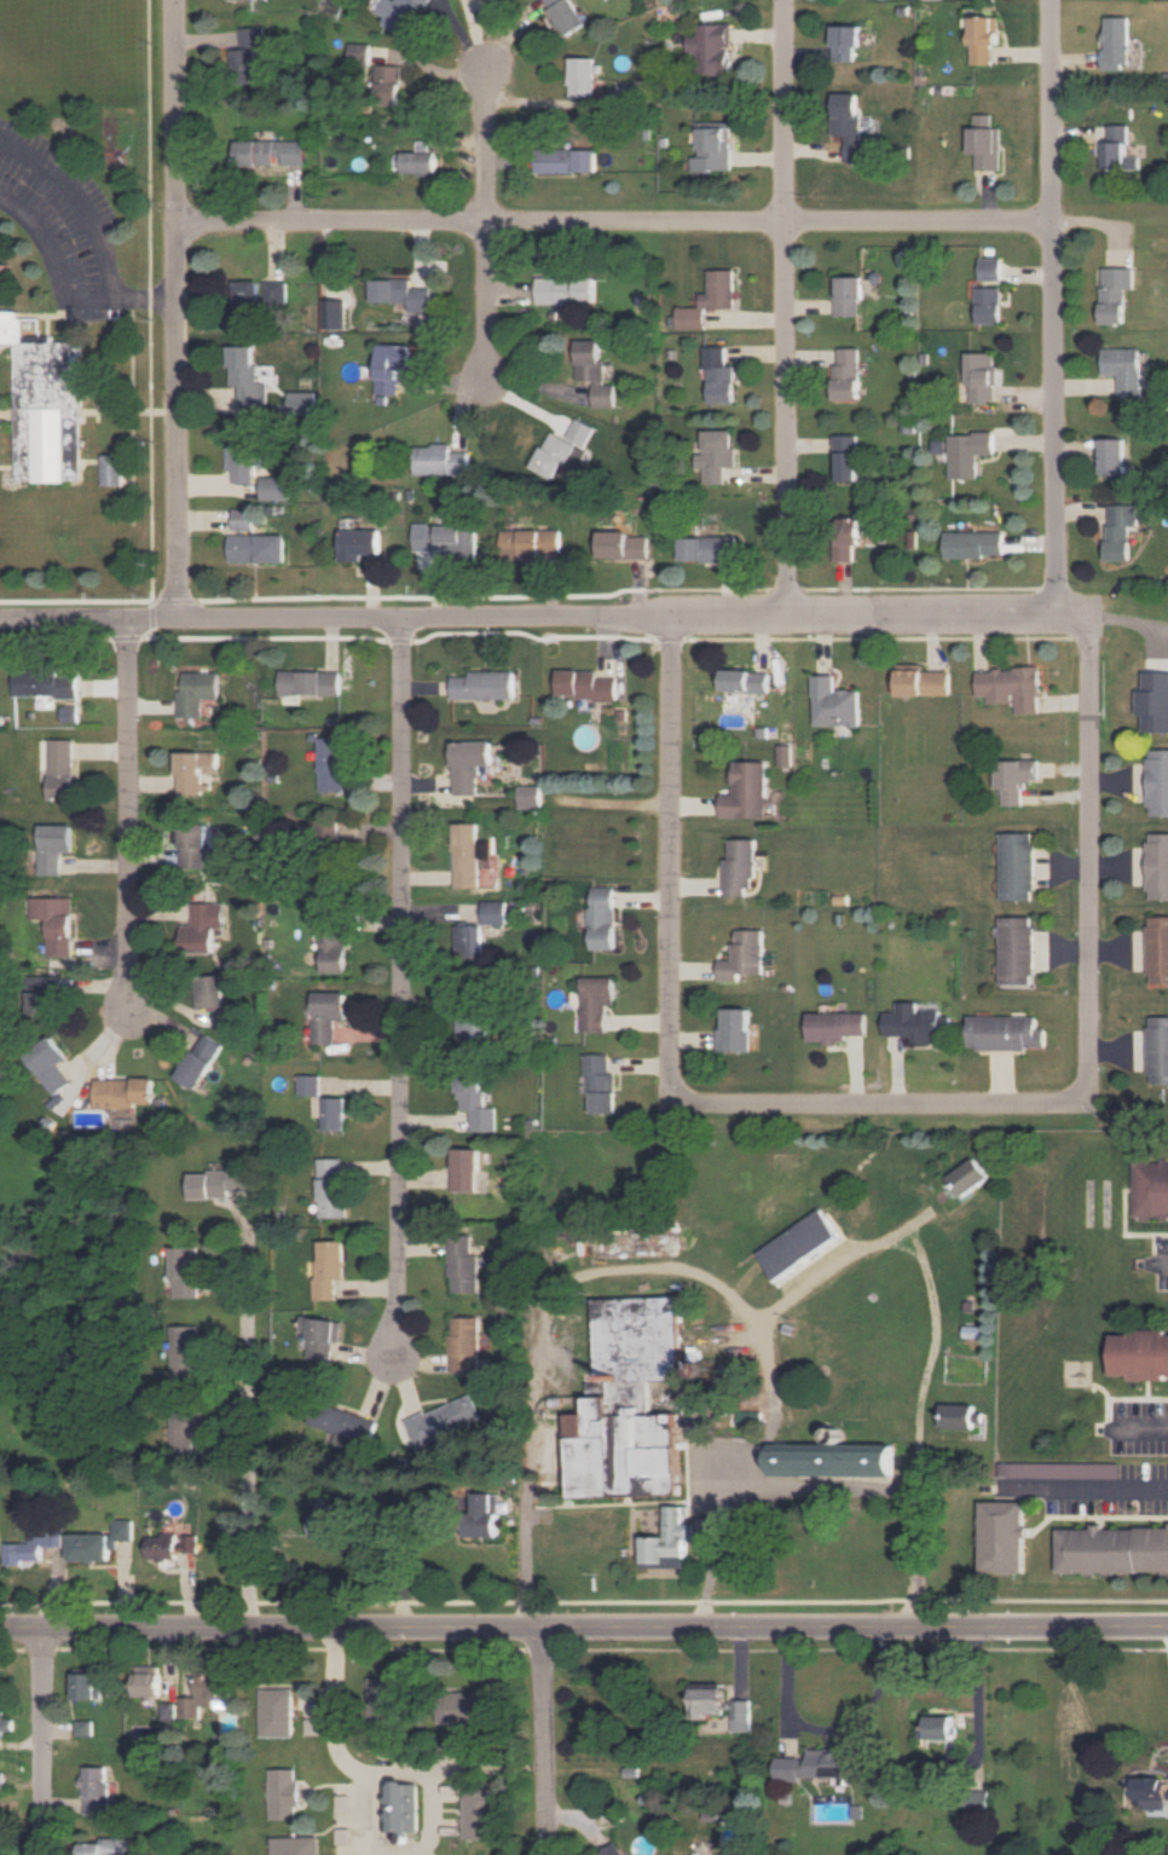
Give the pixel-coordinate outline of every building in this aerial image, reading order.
[(428,0),(402,0),(400,3),(395,0),(385,0),(378,12),(386,16),(383,22),(408,37),(428,0)] [(582,27),(570,0),(545,0),(562,36),(582,27)] [(993,64),(992,45),(1000,45),(999,17),(972,17),(972,64),(993,64)] [(1130,17),(1103,17),(1104,68),(1130,67),(1130,17)] [(732,23),(687,25),(688,53),(697,53),(698,75),(731,74),(730,48),(733,48),(732,23)] [(834,61),(855,61),(856,46),(862,46),(862,26),(835,25),(834,61)] [(241,27),(241,49),(233,49),(233,84),(257,83),(257,52),(264,52),(264,27),(241,27)] [(349,63),(369,64),(370,44),(349,43),(349,63)] [(595,58),(570,57),(569,96),(594,96),(595,58)] [(399,103),(401,65),(378,65),(376,103),(399,103)] [(860,93),(834,93),(834,135),(848,135),(848,161),(874,161),(874,140),(860,140),(860,93)] [(993,114),(975,114),(975,128),(971,128),(971,153),(977,153),(978,170),(1002,170),(1001,127),(993,127),(993,114)] [(733,170),(732,122),(700,122),(701,157),(693,157),(694,170),(733,170)] [(1103,170),(1128,169),(1128,125),(1110,125),(1110,142),(1102,142),(1103,170)] [(304,140),(236,141),(236,166),(279,165),(279,164),(305,164),(304,140)] [(403,175),(436,175),(437,152),(430,151),(430,140),(417,140),(417,152),(403,152),(403,175)] [(597,172),(597,148),(534,149),(535,172),(597,172)] [(1002,280),(1002,258),(980,258),(980,280),(1002,280)] [(1135,268),(1102,268),(1102,323),(1125,324),(1125,289),(1135,289),(1135,268)] [(677,328),(705,328),(705,309),(736,309),(736,270),(710,270),(710,292),(701,292),(701,307),(678,307),(677,328)] [(537,277),(537,305),(596,303),(596,276),(537,277)] [(860,316),(860,300),(865,300),(865,276),(837,277),(838,316),(860,316)] [(431,288),(411,288),(411,279),(371,278),(371,302),(409,302),(408,312),(431,312),(431,288)] [(259,280),(234,281),(235,305),(259,305),(259,280)] [(287,304),(286,281),(264,281),(264,304),(287,304)] [(1001,287),(977,287),(978,324),(1002,323),(1001,287)] [(346,328),(346,299),(324,299),(324,328),(346,328)] [(81,340),(55,340),(50,336),(25,336),(25,319),(15,310),(0,310),(0,350),(15,345),(15,481),(81,481),(81,340)] [(576,340),(578,380),(593,380),(594,408),(616,407),(615,385),(605,385),(605,359),(601,359),(600,340),(576,340)] [(410,372),(411,344),(378,344),(377,393),(399,394),(400,372),(410,372)] [(256,346),(230,346),(229,384),(239,385),(239,405),(266,405),(267,382),(255,382),(256,346)] [(707,347),(708,403),(736,402),(735,366),(726,366),(726,346),(707,347)] [(860,399),(860,348),(840,348),(840,364),(835,364),(834,399),(860,399)] [(1103,349),(1104,374),(1118,374),(1119,397),(1142,396),(1141,388),(1149,388),(1149,378),(1141,378),(1140,348),(1103,349)] [(968,402),(995,403),(996,353),(968,352),(968,402)] [(317,392),(291,391),(290,414),(317,415),(317,392)] [(595,427),(576,418),(566,437),(585,447),(595,427)] [(233,483),(255,482),(253,425),(228,425),(230,470),(232,469),(233,483)] [(705,484),(725,483),(725,466),(736,466),(735,430),(704,431),(704,454),(696,454),(696,468),(704,468),(705,484)] [(532,467),(551,477),(556,468),(570,474),(583,448),(550,431),(532,467)] [(951,433),(950,478),(978,478),(978,454),(994,454),(994,433),(951,433)] [(859,481),(858,434),(837,435),(838,481),(859,481)] [(1101,474),(1124,474),(1125,439),(1101,438),(1101,474)] [(469,475),(470,451),(451,451),(451,445),(415,445),(414,474),(469,475)] [(123,485),(123,454),(102,454),(102,485),(123,485)] [(290,477),(262,476),(262,500),(290,500),(290,477)] [(1107,560),(1129,560),(1130,526),(1137,526),(1137,505),(1108,505),(1107,560)] [(254,529),(254,508),(234,509),(234,530),(254,529)] [(861,544),(861,518),(835,519),(836,561),(854,561),(854,544),(861,544)] [(479,559),(478,524),(414,526),(415,550),(451,549),(451,559),(479,559)] [(381,554),(381,530),(342,529),(342,560),(364,561),(364,554),(381,554)] [(502,557),(561,555),(561,529),(502,530),(502,557)] [(649,537),(630,536),(630,532),(601,531),(600,558),(649,559),(649,537)] [(944,532),(945,557),(1004,556),(1003,531),(944,532)] [(286,535),(230,535),(230,561),(286,561),(286,535)] [(680,536),(679,562),(736,563),(737,537),(680,536)] [(896,694),(948,695),(949,671),(922,671),(922,664),(897,664),(896,694)] [(58,676),(57,667),(13,669),(14,697),(78,695),(77,675),(58,676)] [(1014,714),(1039,713),(1037,667),(975,670),(976,696),(986,696),(986,703),(1013,702),(1014,714)] [(279,694),(339,695),(340,672),(280,670),(279,694)] [(617,677),(596,677),(596,670),(558,670),(558,698),(617,698),(617,677)] [(722,690),(768,692),(769,671),(722,670),(722,690)] [(514,671),(469,672),(469,676),(451,676),(452,699),(514,698),(514,671)] [(1143,690),(1137,690),(1137,714),(1143,714),(1143,731),(1167,732),(1167,672),(1144,671),(1143,690)] [(202,717),(202,698),(219,698),(219,672),(184,672),(184,691),(178,691),(178,716),(202,717)] [(858,725),(858,690),(834,690),(834,675),(813,675),(814,726),(858,725)] [(78,706),(61,706),(61,721),(77,721),(78,706)] [(318,791),(344,791),(345,737),(319,737),(318,791)] [(50,800),(73,799),(72,739),(48,739),(50,800)] [(490,741),(452,741),(452,795),(478,794),(477,764),(490,764),(490,741)] [(1167,815),(1167,749),(1147,750),(1148,815),(1167,815)] [(218,767),(218,752),(178,752),(177,794),(209,794),(210,784),(202,784),(202,767),(218,767)] [(1002,805),(1021,804),(1021,781),(1038,781),(1037,759),(994,760),(995,788),(1002,788),(1002,805)] [(766,817),(765,761),(733,762),(733,794),(721,794),(721,817),(766,817)] [(518,808),(541,808),(540,785),(518,785),(518,808)] [(313,821),(314,845),(337,844),(337,820),(313,821)] [(453,888),(478,888),(478,823),(452,823),(453,888)] [(206,868),(208,825),(182,824),(180,867),(206,868)] [(39,874),(61,874),(61,846),(72,846),(72,825),(39,825),(39,874)] [(1034,833),(1000,833),(999,900),(1033,900),(1034,833)] [(1147,833),(1147,899),(1167,899),(1167,833),(1147,833)] [(729,839),(729,858),(724,858),(724,896),(753,896),(752,839),(729,839)] [(614,949),(614,887),(590,887),(589,949),(614,949)] [(71,956),(72,897),(31,897),(31,919),(48,919),(47,955),(71,956)] [(506,901),(482,901),(481,923),(505,923),(506,901)] [(223,903),(191,903),(191,925),(180,925),(180,952),(211,952),(212,928),(222,928),(223,903)] [(320,972),(343,972),(344,903),(321,903),(320,972)] [(1034,917),(1001,916),(999,984),(1033,984),(1034,917)] [(1167,984),(1167,916),(1146,917),(1147,984),(1167,984)] [(454,925),(455,957),(483,957),(482,925),(454,925)] [(718,980),(739,980),(739,974),(762,973),(762,929),(733,929),(733,959),(718,960),(718,980)] [(59,975),(32,975),(31,1014),(58,1015),(59,975)] [(194,977),(196,1009),(214,1008),(216,1026),(236,1025),(234,1003),(223,1004),(221,975),(194,977)] [(614,977),(582,977),(581,1032),(605,1032),(605,1004),(614,1004),(614,977)] [(311,1044),(334,1043),(334,1020),(345,1020),(345,992),(312,992),(312,1010),(306,1010),(306,1017),(311,1017),(311,1044)] [(885,1036),(912,1036),(912,1044),(949,1044),(949,1016),(940,1016),(940,1010),(917,1010),(917,1002),(897,1002),(897,1012),(884,1012),(885,1036)] [(749,1052),(749,1009),(724,1008),(724,1029),(717,1029),(717,1051),(749,1052)] [(456,1011),(454,1051),(485,1052),(486,1012),(456,1011)] [(807,1013),(808,1042),(846,1041),(846,1035),(866,1034),(866,1012),(807,1013)] [(1045,1049),(1045,1028),(1036,1028),(1036,1016),(969,1015),(968,1049),(1045,1049)] [(1147,1017),(1147,1084),(1167,1083),(1167,1016),(1147,1017)] [(175,1077),(195,1089),(222,1044),(201,1033),(175,1077)] [(71,1082),(57,1064),(66,1057),(49,1036),(23,1057),(54,1095),(71,1082)] [(586,1112),(615,1112),(615,1074),(608,1074),(608,1054),(587,1054),(586,1112)] [(495,1131),(495,1107),(482,1107),(482,1071),(457,1072),(457,1110),(469,1110),(469,1131),(495,1131)] [(297,1095),(319,1095),(319,1075),(298,1074),(297,1095)] [(93,1079),(94,1107),(153,1106),(152,1078),(93,1079)] [(343,1129),(343,1096),(312,1097),(312,1117),(321,1117),(321,1130),(343,1129)] [(452,1190),(477,1191),(478,1149),(452,1148),(452,1190)] [(317,1158),(318,1217),(344,1217),(343,1158),(317,1158)] [(943,1180),(971,1160),(987,1179),(959,1200),(943,1180)] [(1133,1161),(1135,1218),(1167,1217),(1167,1160),(1133,1161)] [(189,1198),(239,1197),(239,1191),(249,1191),(249,1169),(189,1170),(189,1198)] [(753,1241),(780,1283),(858,1232),(832,1190),(753,1241)] [(479,1255),(473,1255),(473,1234),(440,1234),(440,1254),(452,1254),(451,1292),(479,1292),(479,1255)] [(319,1240),(319,1261),(313,1261),(314,1300),(336,1299),(335,1279),(345,1278),(344,1240),(319,1240)] [(198,1247),(172,1247),(173,1297),(199,1297),(198,1247)] [(589,1301),(672,1298),(676,1356),(677,1412),(666,1412),(669,1495),(628,1496),(563,1498),(560,1417),(579,1416),(578,1398),(584,1398),(584,1386),(592,1385),(589,1301)] [(333,1360),(336,1319),(302,1317),(300,1347),(309,1348),(309,1358),(333,1360)] [(452,1373),(481,1372),(481,1317),(452,1317),(452,1373)] [(200,1325),(172,1325),(172,1381),(201,1381),(200,1325)] [(961,1328),(981,1328),(981,1342),(960,1341),(961,1328)] [(1130,1375),(1130,1378),(1167,1379),(1167,1332),(1113,1331),(1113,1375),(1130,1375)] [(407,1421),(418,1447),(485,1420),(474,1393),(407,1421)] [(310,1425),(372,1444),(379,1420),(317,1401),(310,1425)] [(937,1406),(971,1408),(970,1429),(937,1429),(937,1406)] [(203,1411),(172,1412),(173,1458),(195,1458),(195,1441),(203,1441),(203,1411)] [(765,1446),(887,1446),(887,1479),(765,1479),(765,1446)] [(1120,1463),(1001,1462),(1001,1477),(1120,1478),(1120,1463)] [(500,1536),(501,1493),(475,1492),(474,1536),(500,1536)] [(315,1537),(343,1537),(342,1497),(323,1497),(323,1514),(315,1514),(315,1537)] [(982,1572),(1027,1572),(1028,1525),(1027,1525),(1027,1502),(983,1501),(982,1572)] [(661,1508),(680,1508),(680,1525),(686,1525),(686,1543),(681,1543),(681,1571),(637,1572),(637,1538),(661,1538),(661,1508)] [(135,1540),(135,1519),(115,1519),(115,1534),(72,1534),(72,1561),(113,1560),(112,1549),(118,1549),(118,1540),(135,1540)] [(1106,1528),(1106,1524),(1094,1524),(1094,1529),(1060,1529),(1060,1571),(1167,1572),(1167,1528),(1106,1528)] [(7,1564),(24,1564),(24,1559),(44,1560),(44,1546),(64,1547),(64,1534),(31,1533),(31,1543),(7,1543),(7,1564)] [(199,1552),(199,1534),(182,1534),(182,1536),(149,1535),(149,1559),(160,1559),(160,1561),(179,1562),(179,1552),(199,1552)] [(163,1696),(163,1665),(137,1666),(137,1696),(163,1696)] [(103,1698),(103,1672),(76,1673),(76,1699),(103,1698)] [(202,1717),(202,1706),(218,1706),(218,1699),(234,1699),(234,1674),(200,1674),(200,1697),(181,1697),(181,1717),(202,1717)] [(402,1721),(402,1677),(370,1677),(370,1721),(402,1721)] [(693,1684),(694,1719),(708,1719),(707,1710),(726,1710),(725,1682),(693,1684)] [(263,1736),(295,1736),(294,1688),(262,1688),(263,1736)] [(439,1722),(490,1721),(489,1693),(438,1694),(439,1722)] [(15,1719),(5,1719),(5,1699),(0,1700),(0,1736),(5,1736),(5,1731),(15,1730),(15,1719)] [(752,1701),(726,1700),(726,1709),(733,1709),(733,1730),(751,1731),(752,1701)] [(164,1719),(178,1718),(177,1702),(164,1702),(164,1719)] [(954,1716),(928,1716),(927,1739),(954,1739),(954,1716)] [(94,1720),(77,1720),(76,1734),(93,1735),(94,1720)] [(808,1748),(808,1757),(776,1757),(776,1777),(834,1777),(834,1784),(852,1784),(852,1748),(808,1748)] [(85,1814),(109,1814),(108,1766),(83,1767),(85,1814)] [(271,1769),(271,1820),(299,1819),(299,1768),(271,1769)] [(1137,1777),(1137,1807),(1167,1808),(1167,1777),(1137,1777)] [(419,1782),(387,1781),(386,1831),(418,1832),(419,1782)] [(464,1838),(492,1839),(493,1789),(465,1788),(464,1838)] [(319,1836),(272,1837),(273,1854),(320,1854),(319,1836)] [(82,1854),(128,1854),(128,1837),(101,1838),(101,1843),(82,1843),(82,1854)] [(614,1841),(596,1854),(625,1854),(614,1841)]
